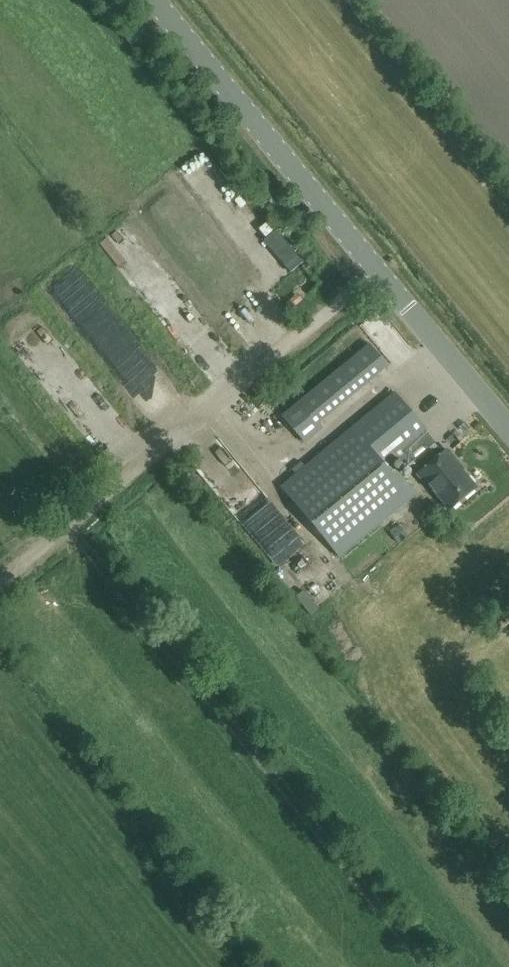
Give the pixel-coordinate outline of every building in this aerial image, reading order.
[(143,217),(166,238),(187,214),(164,194),(143,217)] [(152,275),(135,289),(156,314),(173,300),(152,275)] [(305,442),(322,428),(317,423),(387,366),(367,342),(281,413),(305,442)] [(394,392),(280,485),(340,558),(412,499),(385,467),(404,451),(421,471),(417,474),(428,487),(429,485),(449,509),(475,486),(456,463),(457,462),(447,449),(441,454),(425,435),(427,432),(394,392)] [(329,591),(297,618),(358,690),(390,664),(329,591)]
